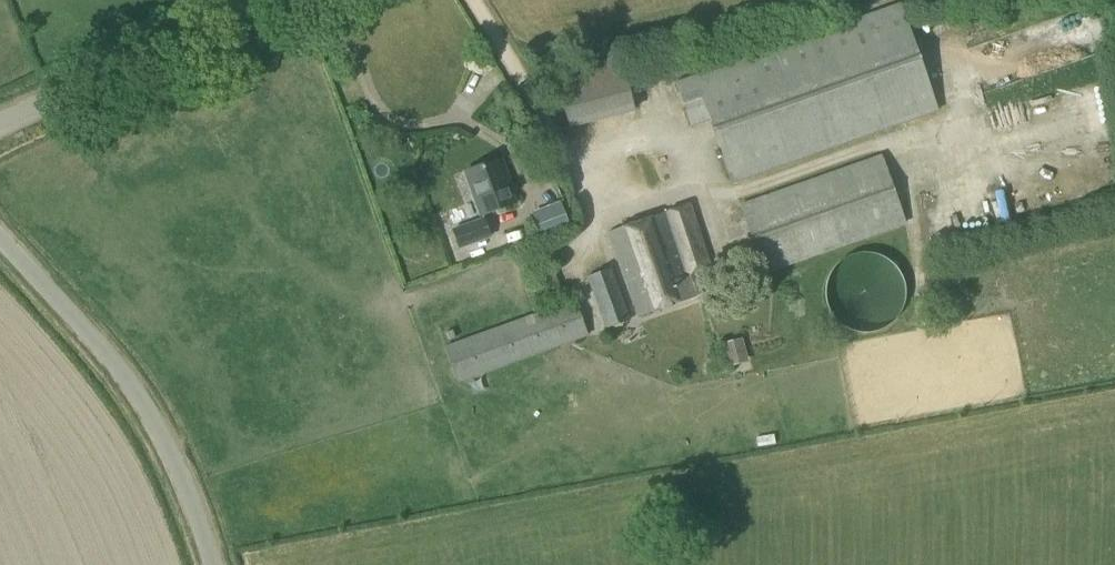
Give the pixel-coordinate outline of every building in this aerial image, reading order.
[(674,82),(690,127),(709,121),(731,184),(938,111),(899,4),(674,82)] [(555,73),(567,129),(634,111),(620,57),(555,73)] [(739,205),(761,274),(905,225),(880,155),(739,205)] [(498,160),(465,172),(480,216),(513,204),(498,160)] [(689,204),(608,232),(638,317),(702,295),(695,274),(711,268),(689,204)] [(561,208),(533,218),(539,234),(567,224),(561,208)] [(482,220),(452,231),(458,248),(488,237),(482,220)] [(822,286),(821,294),(822,301),(824,308),(825,311),(829,318),(834,323),(840,327),(847,331),(854,333),(861,333),(868,333),(875,331),(882,327),(888,323),(893,318),(897,311),(899,305),(900,301),(901,294),(900,286),(898,279),(895,273),(891,267),(885,262),(879,258),(875,256),(868,254),(861,254),(854,254),(847,256),(840,260),(834,264),(832,267),(827,273),(824,279),(822,286)] [(587,277),(605,329),(627,321),(609,269),(587,277)] [(588,337),(574,300),(444,347),(457,384),(588,337)] [(445,332),(448,340),(454,338),(451,330),(445,332)]
